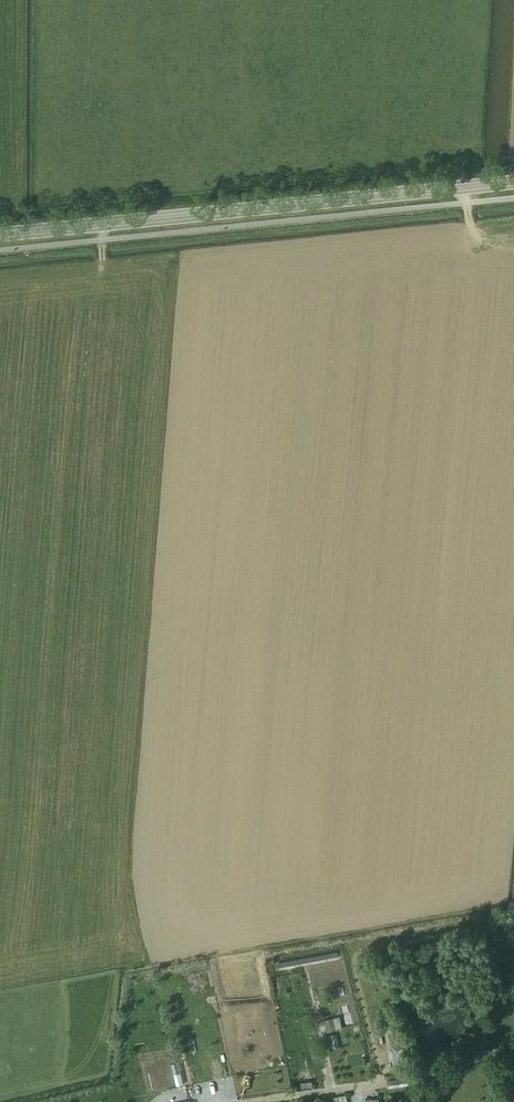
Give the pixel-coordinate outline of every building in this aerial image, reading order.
[(324,1020),(327,1031),(335,1029),(333,1018),(324,1020)] [(395,1066),(402,1066),(402,1033),(394,1033),(395,1066)]
